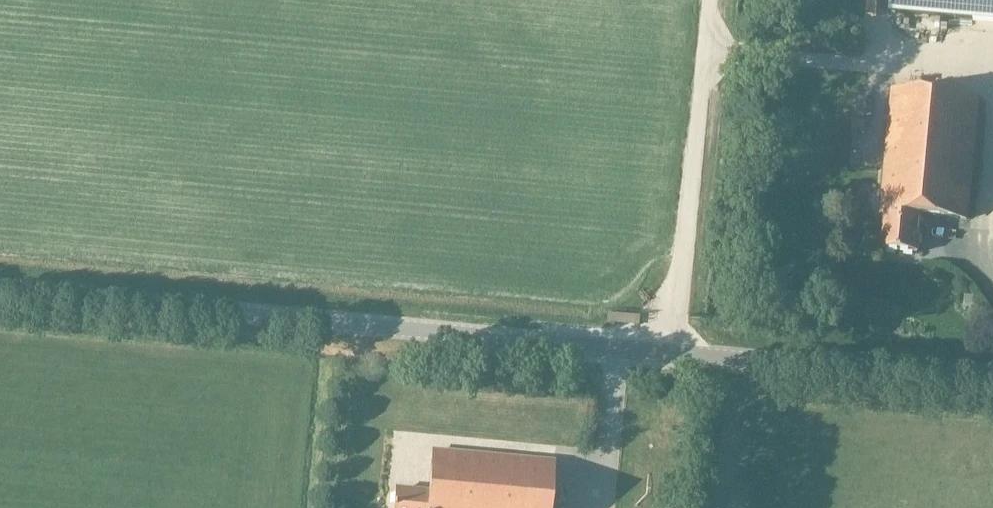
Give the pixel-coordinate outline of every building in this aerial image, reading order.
[(992,24),(992,0),(890,0),(888,14),(992,24)] [(966,220),(978,98),(893,90),(884,216),(885,216),(883,249),(917,253),(920,213),(966,220)] [(851,121),(851,130),(864,131),(864,122),(851,121)] [(554,462),(434,449),(432,493),(395,492),(393,507),(549,507),(554,462)]
